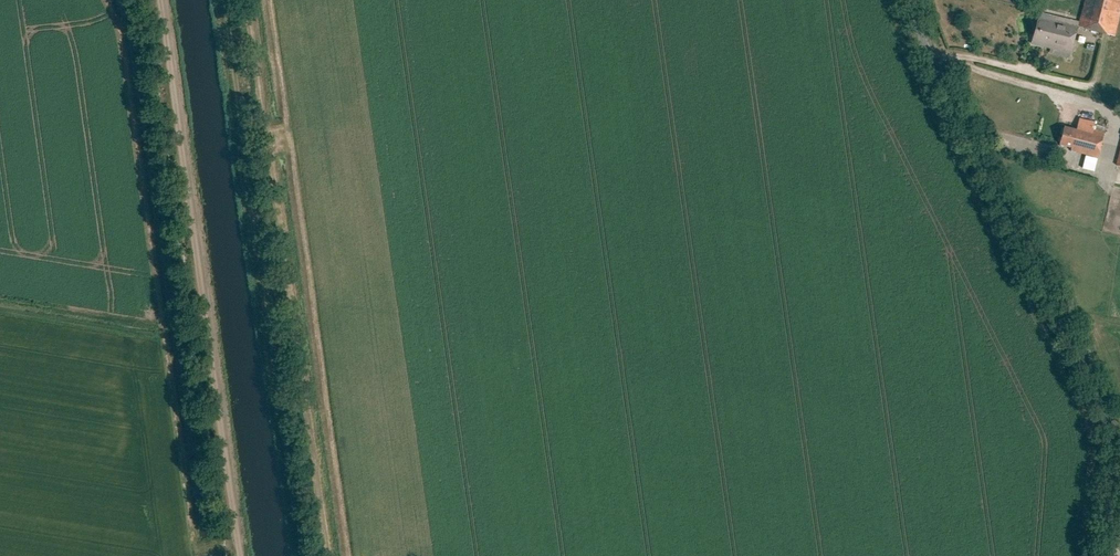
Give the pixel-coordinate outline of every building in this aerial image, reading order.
[(1078,27),(1115,36),(1119,17),(1119,0),(1085,0),(1078,27)] [(1034,39),(1046,42),(1045,45),(1071,50),(1077,26),(1051,20),(1050,23),(1038,20),(1034,39)] [(1072,147),(1071,151),(1098,158),(1106,128),(1094,125),(1095,123),(1083,120),(1081,126),(1078,125),(1077,130),(1065,126),(1060,144),(1072,147)]
